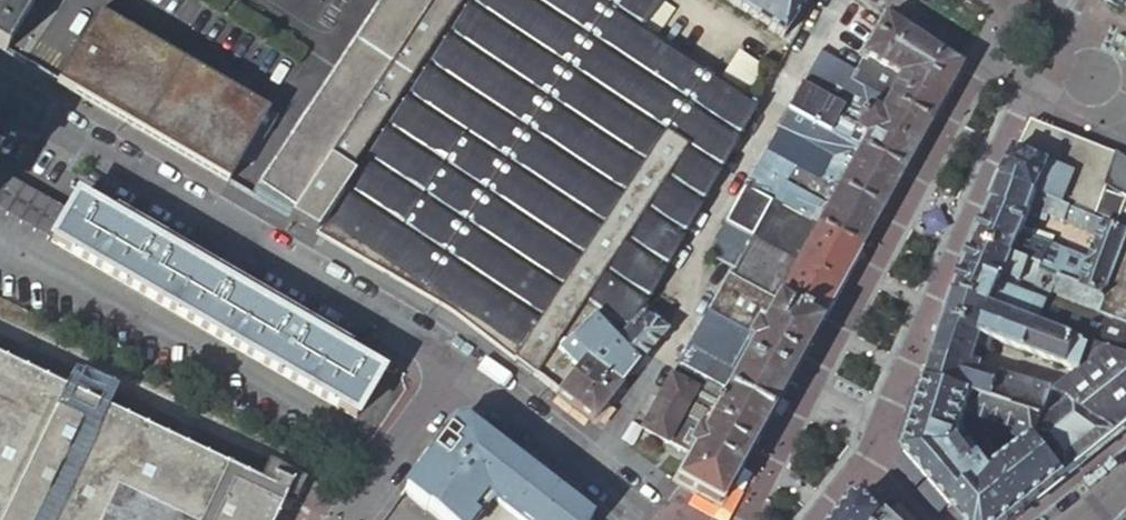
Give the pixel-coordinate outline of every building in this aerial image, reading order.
[(4,54),(5,53),(36,0),(0,0),(0,52),(4,54)] [(495,348),(555,394),(573,372),(554,352),(574,335),(578,331),(582,326),(591,317),(613,341),(639,314),(756,105),(745,97),(721,81),(655,36),(643,29),(660,3),(662,0),(412,0),(273,211),(409,289),(422,296),(442,309),(446,310),(450,313),(455,317),(495,348)] [(781,39),(806,0),(721,0),(781,39)] [(1125,12),(1125,0),(1102,0),(1125,12)] [(672,10),(660,3),(643,29),(655,36),(672,10)] [(55,83),(252,199),(285,142),(260,127),(267,114),(222,88),(149,45),(96,14),(55,83)] [(960,68),(883,18),(854,71),(849,79),(928,124),(935,112),(952,80),(960,68)] [(149,45),(222,88),(230,74),(156,31),(149,45)] [(849,79),(854,71),(818,52),(800,84),(915,149),(925,129),(928,124),(849,79)] [(721,81),(745,97),(764,68),(740,53),(721,81)] [(915,149),(800,84),(786,111),(901,173),(912,153),(915,149)] [(899,177),(901,173),(786,111),(764,150),(879,212),(888,196),(899,177)] [(1008,168),(1002,181),(1072,209),(1094,218),(1096,219),(1098,214),(1106,194),(1107,190),(1114,170),(1120,156),(1032,122),(1031,124),(1025,137),(1022,142),(1018,151),(1016,151),(1008,168)] [(809,224),(857,251),(876,216),(879,212),(764,150),(742,188),(792,216),(804,221),(809,224)] [(1120,156),(1114,170),(1107,190),(1125,196),(1125,161),(1120,156)] [(49,243),(66,213),(0,175),(0,214),(49,243)] [(1121,229),(1118,228),(1115,226),(1096,219),(1094,218),(1072,209),(1002,181),(997,193),(989,211),(1027,228),(1013,258),(1056,278),(1105,297),(1125,241),(1125,231),(1121,229)] [(730,277),(816,324),(821,315),(826,306),(828,302),(836,289),(843,276),(854,257),(857,251),(809,224),(804,221),(792,216),(742,188),(706,255),(733,270),(730,277)] [(1125,200),(1106,194),(1098,214),(1117,221),(1125,200)] [(355,420),(385,369),(351,349),(347,355),(305,331),(309,325),(311,322),(295,313),(293,315),(289,322),(170,253),(174,247),(176,244),(159,234),(158,237),(154,244),(109,218),(74,199),(66,213),(49,243),(355,420)] [(1118,228),(1121,229),(1125,231),(1125,208),(1118,228)] [(976,241),(1013,258),(1027,228),(989,211),(986,217),(976,241)] [(113,212),(109,218),(154,244),(158,237),(113,212)] [(1050,296),(1056,278),(1013,258),(976,241),(973,249),(964,271),(1002,288),(1002,290),(1024,300),(1024,301),(1029,304),(1035,290),(1050,296)] [(1105,297),(1056,278),(1050,296),(1040,325),(1094,345),(1125,357),(1125,241),(1105,297)] [(293,315),(174,247),(170,253),(289,322),(293,315)] [(1040,325),(1050,296),(1035,290),(1029,304),(1024,301),(1024,300),(1002,290),(1002,288),(964,271),(961,278),(954,294),(1001,311),(1040,325)] [(675,364),(767,414),(776,397),(789,373),(799,356),(813,329),(816,324),(730,277),(725,274),(675,364)] [(1001,311),(954,294),(952,299),(947,315),(996,332),(1001,311)] [(1082,373),(1094,345),(1040,325),(1001,311),(996,332),(994,340),(1082,373)] [(666,333),(639,314),(613,341),(635,367),(666,333)] [(996,332),(947,315),(945,320),(941,336),(979,349),(980,349),(984,336),(994,340),(996,332)] [(582,360),(619,389),(635,367),(613,341),(591,317),(582,326),(578,331),(574,335),(554,352),(573,372),(582,360)] [(347,355),(351,349),(309,325),(305,331),(347,355)] [(979,349),(941,336),(939,341),(936,351),(974,364),(975,361),(979,349)] [(990,352),(994,340),(984,336),(980,349),(990,352)] [(1125,429),(1125,357),(1094,345),(1082,373),(1072,398),(1076,400),(1052,418),(1046,423),(1043,419),(1038,436),(1069,475),(1125,429)] [(932,365),(927,380),(995,402),(996,398),(1003,375),(1005,371),(975,361),(974,364),(936,351),(932,365)] [(555,394),(592,422),(619,389),(582,360),(573,372),(555,394)] [(284,499),(38,382),(0,363),(0,519),(274,519),(284,499)] [(763,420),(767,414),(675,364),(640,430),(686,456),(673,482),(716,506),(726,489),(734,474),(741,461),(750,444),(763,420)] [(996,398),(1044,414),(1052,390),(1003,375),(996,398)] [(905,451),(964,519),(1013,519),(1069,475),(1038,436),(1043,419),(1043,418),(995,402),(927,380),(905,451)] [(1076,400),(1072,398),(1067,396),(1067,399),(1051,411),(1050,416),(1052,418),(1076,400)] [(996,398),(995,402),(1043,418),(1044,414),(996,398)] [(522,467),(466,422),(452,424),(402,493),(424,510),(426,508),(440,519),(490,519),(470,503),(482,490),(475,485),(486,471),(506,487),(522,467)] [(545,485),(530,503),(519,515),(516,519),(515,519),(551,519),(566,501),(545,485)] [(482,490),(470,503),(490,519),(515,519),(516,519),(482,490)] [(887,516),(871,498),(859,498),(847,513),(842,519),(884,519),(887,516)] [(519,515),(530,503),(525,499),(514,512),(519,515)] [(577,510),(569,519),(590,519),(577,510)]
